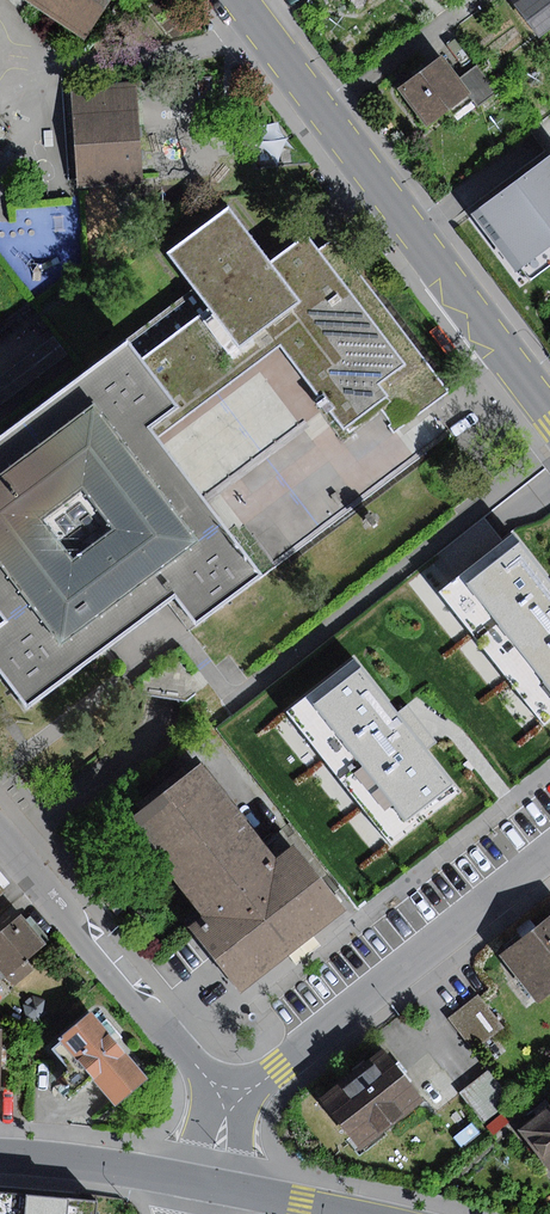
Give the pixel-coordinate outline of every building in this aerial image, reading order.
[(85,40),(111,0),(25,0),(85,40)] [(540,39),(549,32),(549,0),(511,0),(540,39)] [(460,78),(442,55),(398,89),(427,127),(471,93),(460,78)] [(477,65),(460,78),(471,93),(480,105),(497,92),(477,65)] [(135,84),(74,88),(80,184),(141,180),(135,84)] [(474,215),(518,273),(549,249),(549,158),(474,215)] [(6,621),(0,626),(0,670),(29,709),(178,596),(187,608),(200,625),(265,576),(159,437),(280,346),(345,431),(377,407),(396,433),(448,393),(333,240),(319,251),(308,236),(291,248),(271,264),(229,210),(170,255),(211,309),(144,360),(131,343),(0,441),(0,613),(6,621)] [(0,375),(0,405),(66,355),(52,336),(0,375)] [(435,592),(541,726),(549,719),(549,572),(517,530),(503,538),(435,592)] [(358,651),(282,710),(392,849),(464,786),(358,651)] [(192,927),(243,994),(349,913),(296,844),(276,860),(203,764),(131,819),(205,916),(192,927)] [(14,886),(0,869),(0,898),(14,886)] [(0,935),(0,968),(15,986),(34,970),(28,964),(52,943),(26,913),(0,935)] [(501,958),(537,1004),(549,994),(549,919),(501,958)] [(480,995),(449,1018),(474,1051),(504,1029),(480,995)] [(31,997),(23,1004),(25,1017),(37,1021),(48,1013),(45,1000),(31,997)] [(152,1080),(95,1014),(55,1049),(71,1067),(59,1078),(74,1096),(93,1080),(118,1109),(152,1080)] [(384,1050),(320,1099),(360,1150),(424,1101),(384,1050)] [(490,1069),(461,1091),(484,1121),(512,1099),(490,1069)] [(518,1132),(549,1174),(549,1108),(518,1132)] [(1,1192),(0,1201),(0,1213),(97,1213),(98,1202),(1,1192)]
